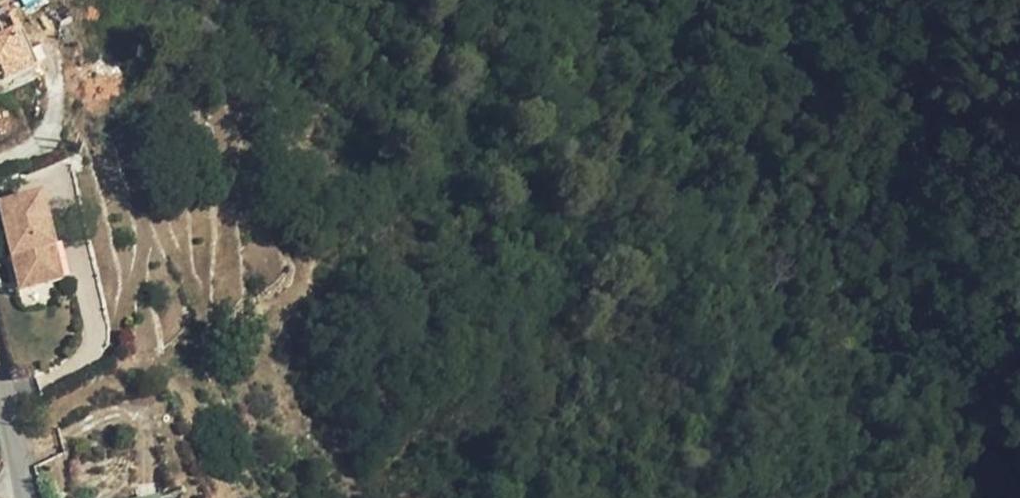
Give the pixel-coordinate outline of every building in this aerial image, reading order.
[(0,32),(0,77),(33,62),(16,27),(1,34),(0,32)] [(52,247),(38,193),(0,203),(0,223),(15,282),(45,274),(39,250),(52,247)] [(39,250),(45,274),(48,284),(60,281),(52,247),(39,250)] [(45,274),(15,282),(17,292),(48,284),(45,274)]
